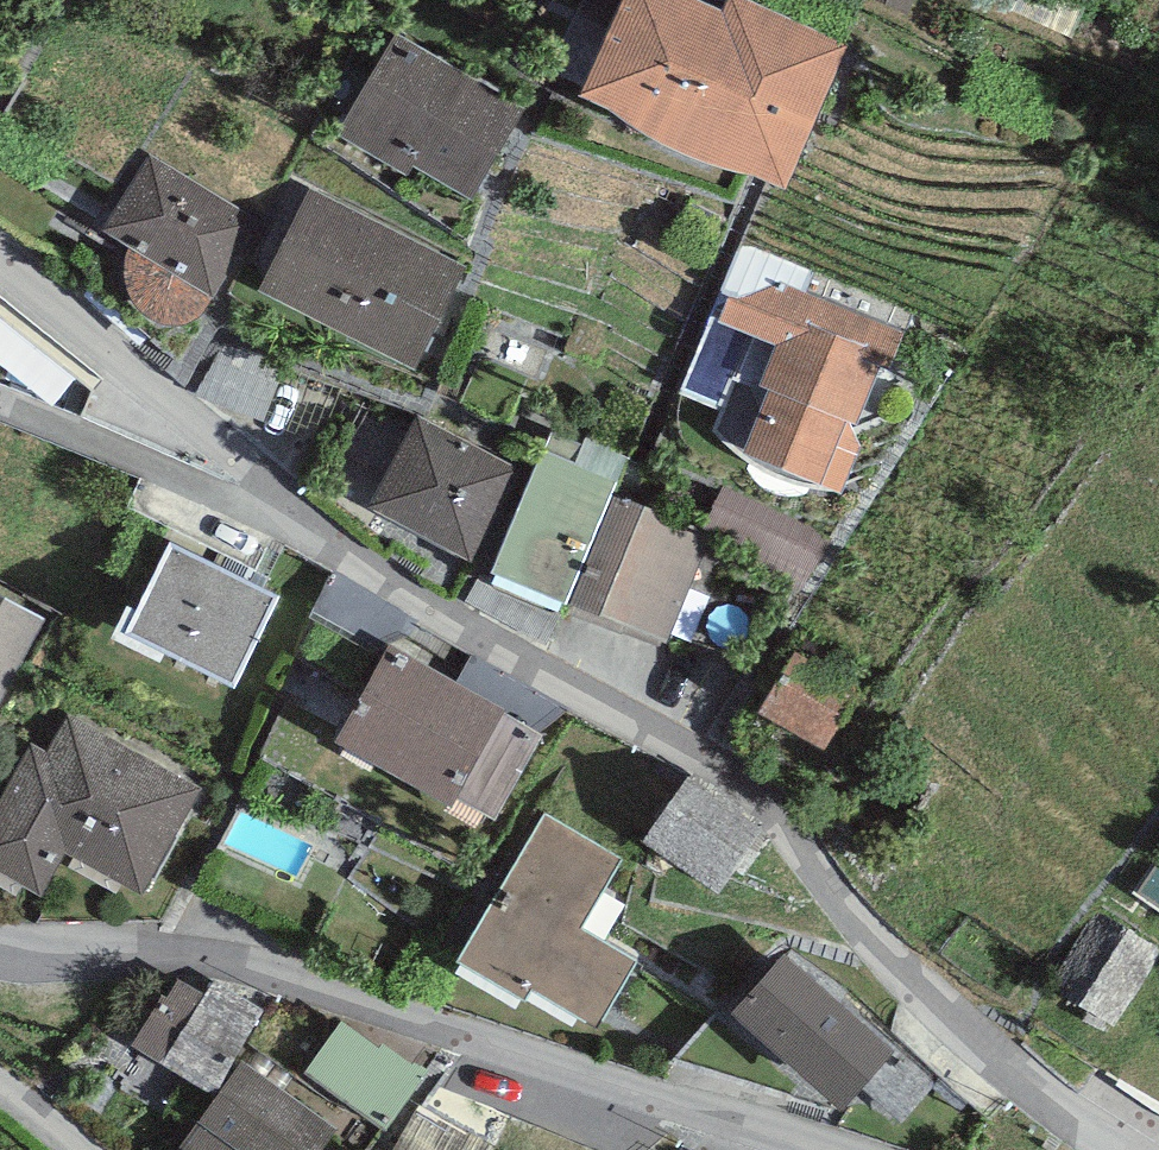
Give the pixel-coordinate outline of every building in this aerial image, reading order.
[(752,0),(726,0),(723,7),(707,0),(624,0),(581,88),(606,97),(615,105),(635,120),(665,134),(697,150),(727,159),(754,166),(785,183),(847,43),(752,0)] [(414,160),(472,191),(525,106),(398,29),(337,130),(407,170),(414,160)] [(150,153),(102,228),(131,245),(128,250),(126,255),(125,265),(125,276),(128,286),(132,295),(135,303),(145,311),(154,316),(164,320),(175,321),(186,318),(195,316),(201,310),(209,302),(214,294),(260,219),(150,153)] [(262,285),(415,363),(464,263),(308,186),(262,285)] [(745,446),(841,488),(861,444),(854,428),(879,361),(888,365),(902,330),(780,282),(739,295),(728,293),(719,318),(775,343),(761,380),(770,383),(745,446)] [(38,397),(76,418),(98,379),(59,358),(38,397)] [(368,502),(470,558),(518,464),(417,412),(368,502)] [(490,566),(564,596),(627,451),(587,433),(582,443),(552,430),(490,566)] [(710,530),(615,490),(570,596),(669,636),(710,530)] [(126,625),(234,678),(279,592),(171,538),(126,625)] [(0,592),(0,698),(45,616),(0,592)] [(338,734),(451,799),(503,708),(390,644),(338,734)] [(756,706),(815,748),(855,692),(796,650),(756,706)] [(0,797),(0,867),(41,893),(66,849),(142,890),(201,787),(69,714),(48,749),(33,741),(0,797)] [(644,836),(718,888),(767,819),(694,767),(644,836)] [(622,857),(546,811),(460,955),(524,997),(531,987),(596,1023),(637,957),(582,924),(622,857)] [(1105,919),(1055,986),(1100,1019),(1150,952),(1105,919)] [(895,1126),(939,1080),(871,1019),(865,1023),(785,952),(721,1016),(826,1109),(835,1099),(843,1106),(868,1103),(895,1126)] [(262,1010),(213,979),(205,991),(177,973),(134,1040),(211,1089),(262,1010)] [(349,1034),(316,1080),(386,1128),(418,1082),(349,1034)] [(340,1121),(242,1053),(174,1149),(319,1149),(340,1121)]
